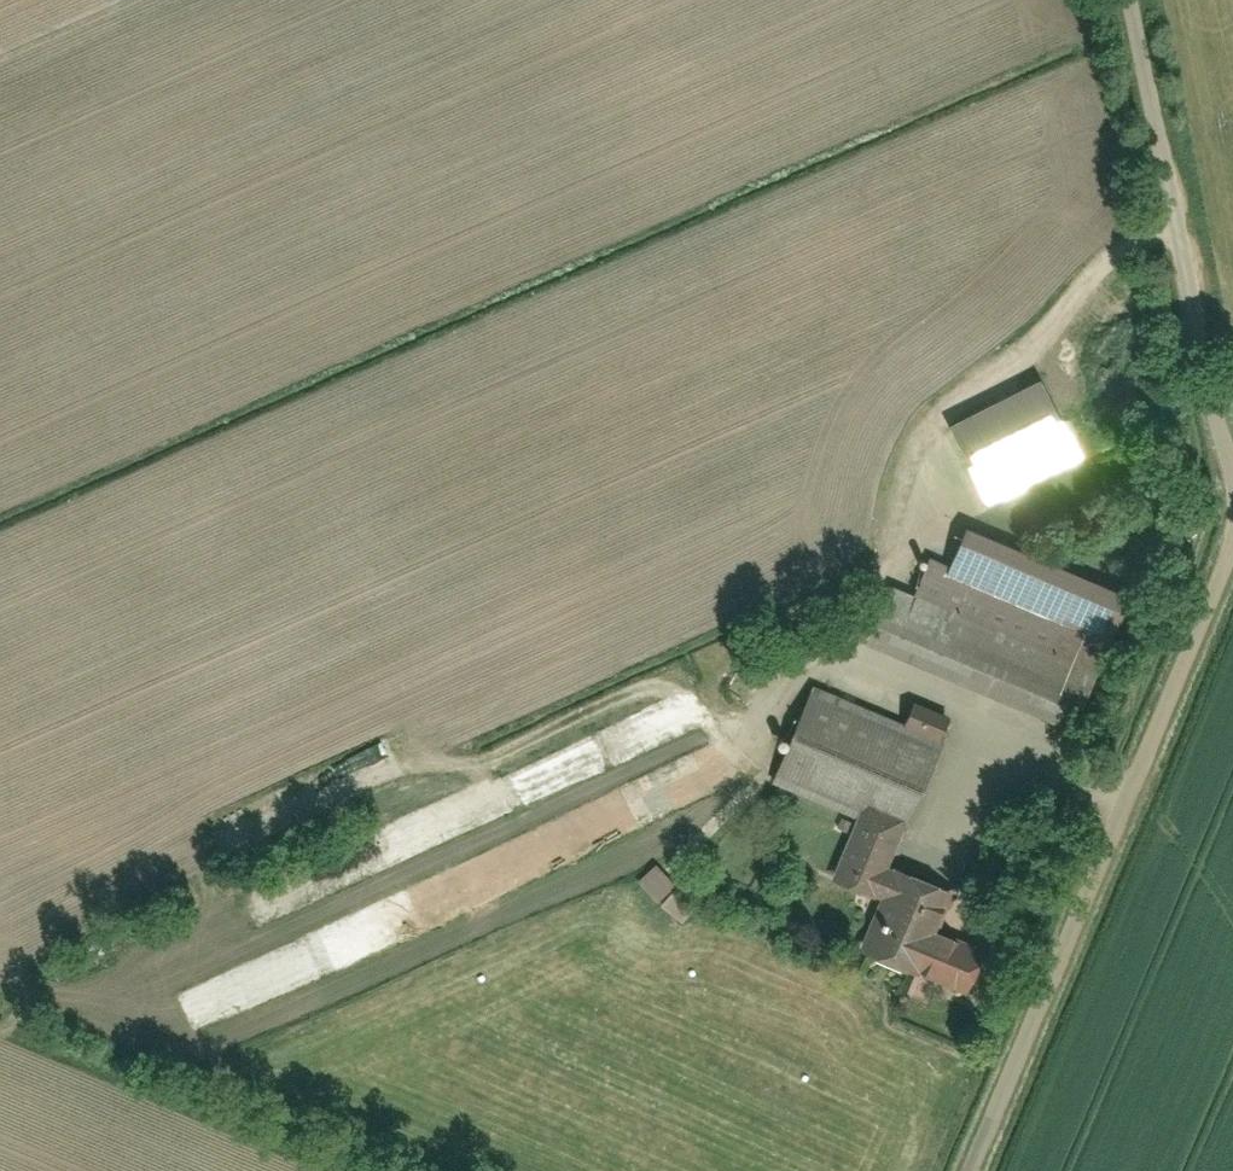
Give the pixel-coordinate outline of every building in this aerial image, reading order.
[(1078,456),(1039,379),(944,427),(983,504),(1078,456)] [(1126,597),(963,528),(947,566),(928,558),(912,596),(890,587),(866,645),(1069,731),(1126,597)] [(903,724),(812,686),(770,784),(856,820),(901,839),(943,740),(939,738),(948,718),(912,703),(903,724)] [(889,867),(901,839),(856,820),(831,881),(878,900),(857,951),(966,996),(986,949),(940,930),(955,894),(889,867)] [(698,907),(655,865),(640,880),(682,922),(698,907)] [(438,890),(182,991),(196,1025),(452,924),(438,890)]
